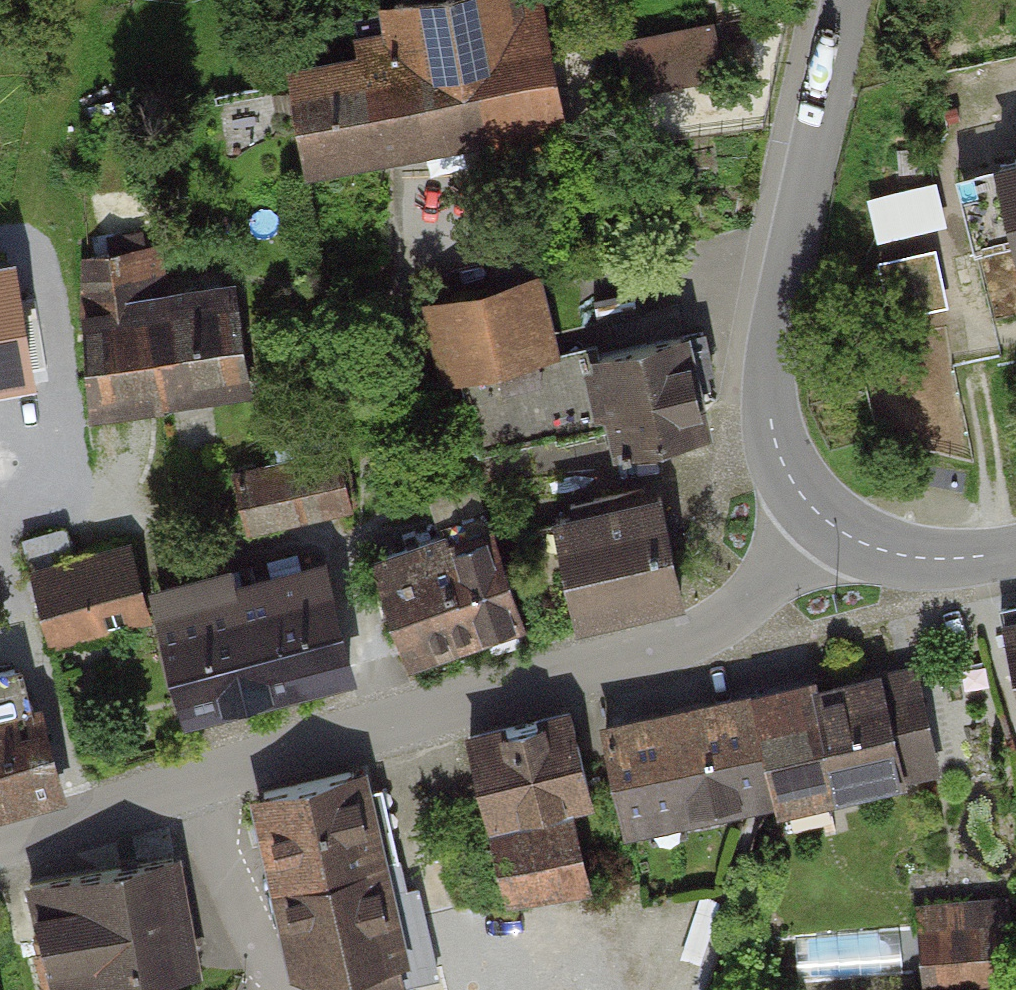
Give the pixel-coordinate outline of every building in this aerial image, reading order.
[(306,176),(561,127),(536,0),(404,0),(376,5),(385,51),(286,70),(306,176)] [(625,29),(629,83),(724,77),(720,23),(625,29)] [(1002,158),(1015,218),(1015,155),(1002,158)] [(895,312),(955,297),(941,240),(881,254),(895,312)] [(165,257),(81,269),(101,406),(256,384),(242,287),(171,297),(165,257)] [(546,276),(428,300),(445,383),(466,379),(486,482),(705,439),(684,334),(563,358),(546,276)] [(0,344),(0,462),(44,460),(38,342),(0,344)] [(338,449),(234,474),(250,542),(355,516),(338,449)] [(653,499),(552,520),(573,621),(674,600),(653,499)] [(487,531),(378,567),(410,663),(519,627),(487,531)] [(125,554),(33,576),(48,634),(139,612),(125,554)] [(356,672),(332,574),(152,618),(176,716),(356,672)] [(1015,670),(1015,622),(1007,624),(1015,670)] [(912,662),(601,728),(624,837),(935,771),(912,662)] [(0,679),(0,814),(62,799),(31,671),(0,679)] [(576,715),(468,737),(503,903),(584,886),(569,816),(596,811),(576,715)] [(249,798),(287,977),(325,969),(329,989),(415,989),(370,774),(249,798)] [(29,888),(45,989),(54,989),(198,968),(182,864),(29,888)] [(999,901),(919,905),(923,980),(1003,976),(999,901)]
